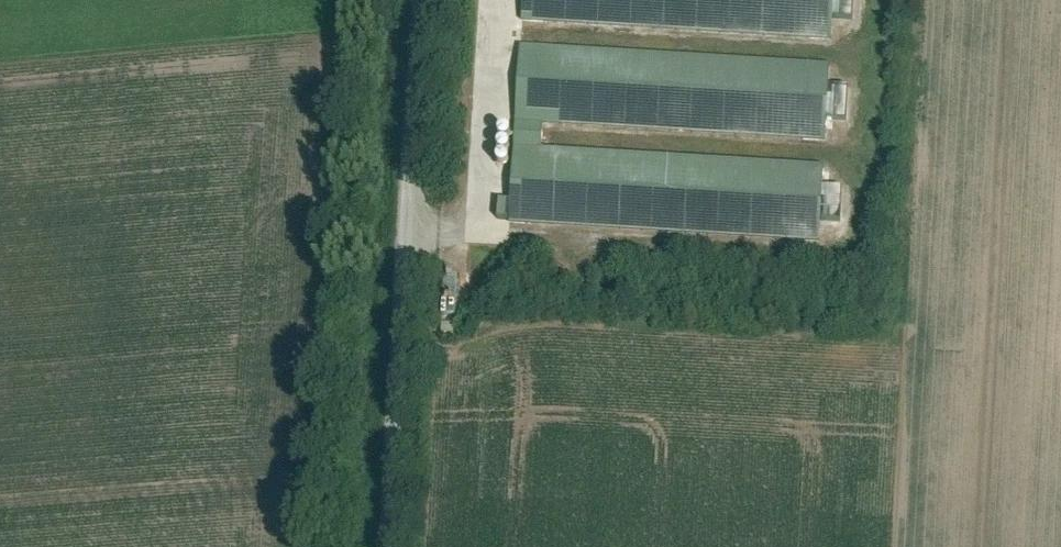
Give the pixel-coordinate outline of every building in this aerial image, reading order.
[(518,0),(527,1),(526,21),(624,25),(625,0),(518,0)] [(747,33),(831,39),(832,17),(855,18),(856,0),(749,0),(747,33)] [(512,45),(504,222),(587,226),(587,213),(595,213),(596,198),(601,198),(603,151),(537,148),(538,123),(619,127),(620,91),(639,92),(640,66),(645,67),(646,51),(512,45)] [(850,119),(850,86),(829,86),(829,119),(850,119)] [(818,186),(819,164),(730,158),(725,235),(819,241),(820,219),(842,221),(845,188),(818,186)]
